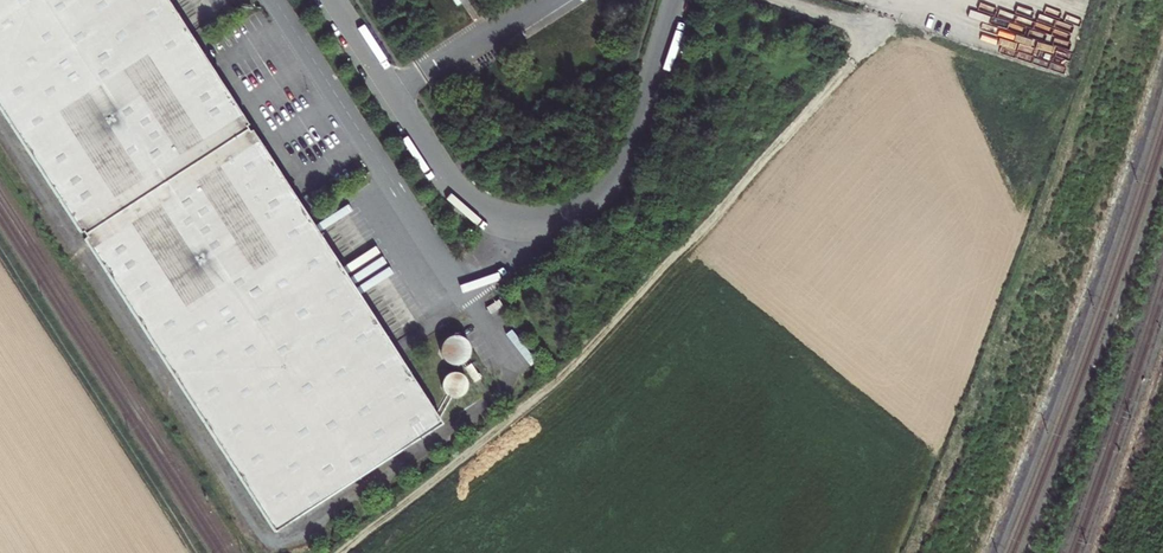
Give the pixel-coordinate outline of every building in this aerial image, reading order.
[(269,540),(436,431),(159,0),(0,0),(0,121),(269,540)] [(463,341),(438,348),(445,371),(469,364),(463,341)] [(443,387),(455,402),(466,394),(454,378),(443,387)]
